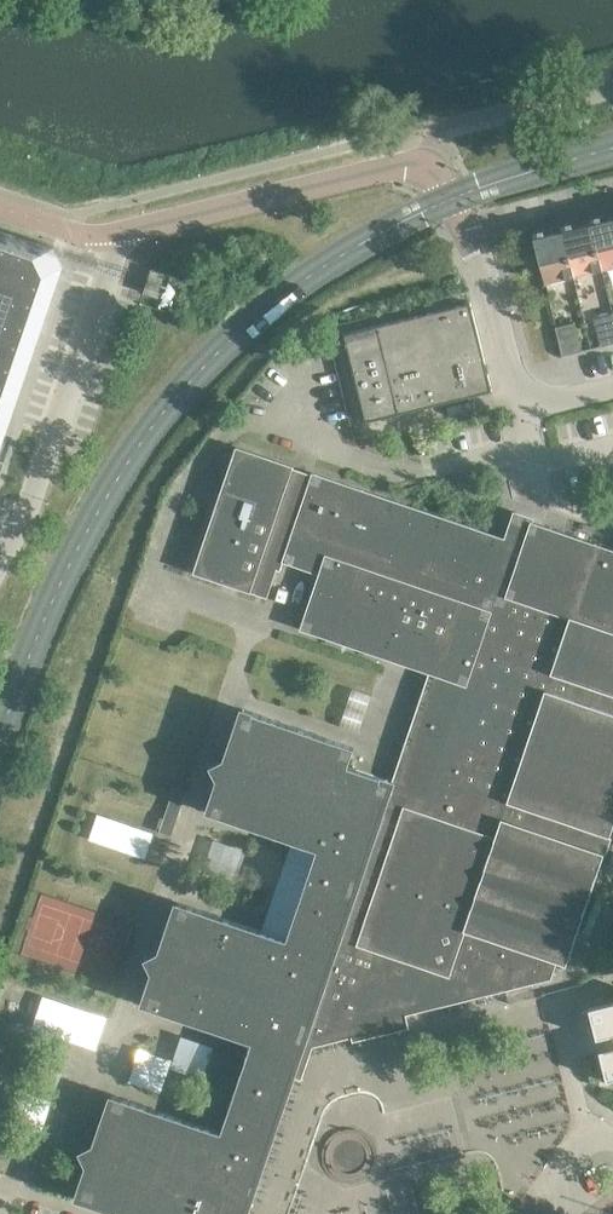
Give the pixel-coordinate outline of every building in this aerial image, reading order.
[(597,217),(592,218),(590,221),(591,224),(602,271),(612,269),(612,219),(601,222),(600,219),(597,217)] [(572,226),(569,224),(564,225),(562,228),(562,231),(574,278),(602,271),(591,224),(573,229),(572,226)] [(0,475),(8,478),(21,440),(13,437),(71,269),(62,249),(0,228),(0,475)] [(544,233),(541,231),(536,232),(534,235),(535,238),(534,238),(545,285),(574,278),(562,231),(545,235),(544,233)] [(157,271),(151,269),(143,292),(157,297),(165,273),(157,271)] [(493,391),(470,302),(376,325),(343,334),(365,423),(493,391)] [(612,314),(594,318),(601,346),(612,343),(612,316),(612,314)] [(575,323),(555,327),(562,356),(582,351),(575,323)] [(242,709),(225,760),(212,766),(218,779),(207,812),(317,849),(287,939),(177,902),(160,953),(147,959),(153,972),(142,1004),(252,1042),(221,1132),(111,1094),(94,1145),(81,1151),(87,1164),(76,1197),(126,1213),(247,1213),(299,1058),(302,1049),(351,1037),(352,1041),(409,1027),(406,1015),(551,979),(557,962),(566,965),(604,853),(595,850),(600,833),(610,836),(612,826),(612,550),(531,521),(529,527),(521,524),(523,519),(512,515),(505,538),(312,473),(312,475),(293,468),(294,466),(236,446),(193,573),(267,598),(277,569),(280,571),(283,562),(312,572),(313,567),(320,570),(300,629),(429,673),(392,781),(348,766),(354,747),(242,709)] [(607,1004),(588,1009),(599,1054),(606,1081),(612,1079),(612,1003),(607,1004)]
